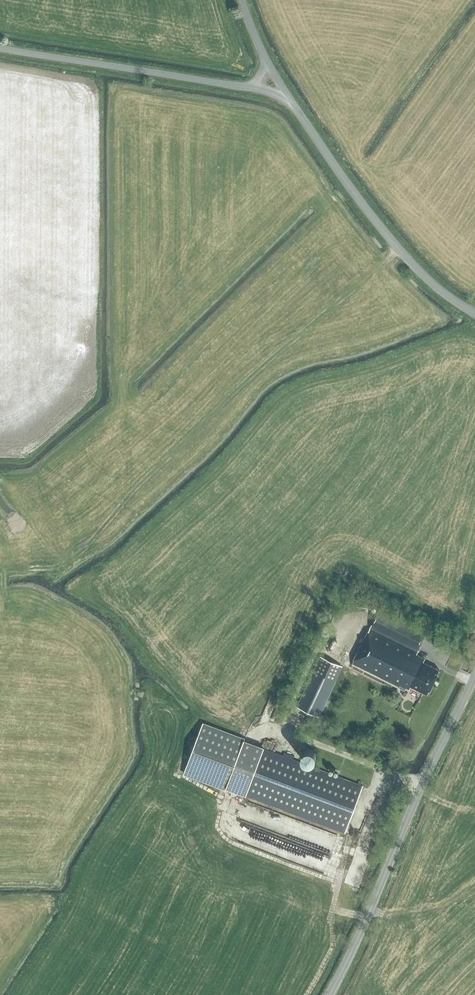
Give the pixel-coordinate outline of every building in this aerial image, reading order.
[(417,655),(418,653),(428,633),(379,609),(351,664),(404,691),(406,689),(410,691),(411,688),(427,696),(440,671),(425,664),(427,660),(417,655)] [(320,656),(297,706),(319,716),(343,666),(320,656)] [(226,788),(345,833),(363,785),(245,740),(245,738),(203,722),(183,774),(225,790),(226,788)] [(315,759),(316,756),(315,753),(313,750),(310,749),(307,749),(304,750),(302,753),(301,756),(302,759),(304,762),(307,763),(310,763),(313,762),(315,759)]
